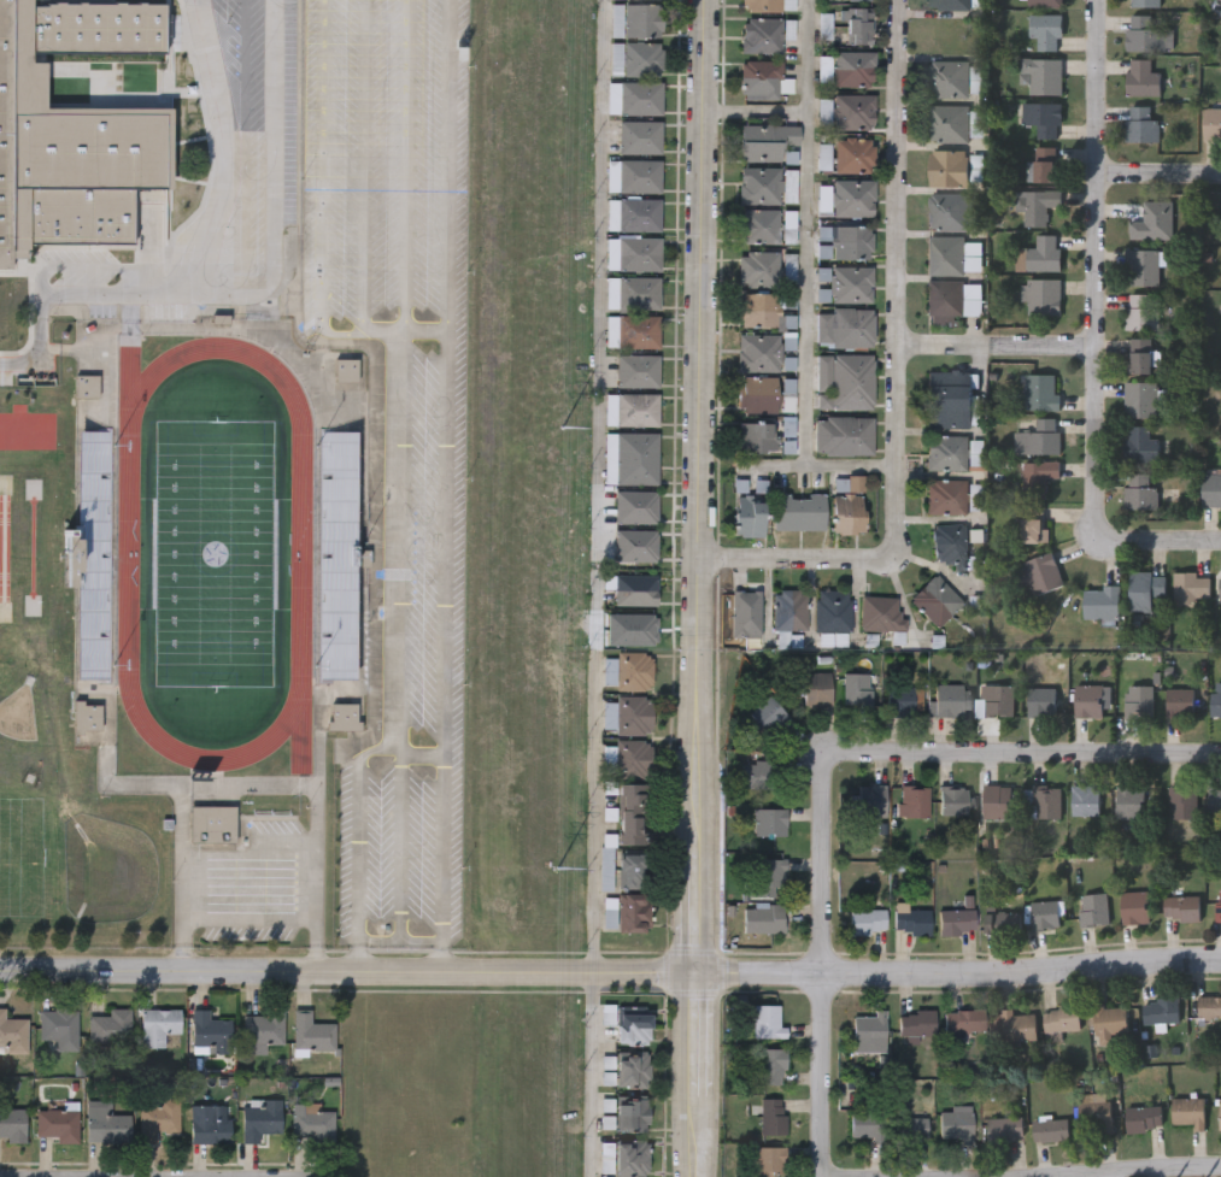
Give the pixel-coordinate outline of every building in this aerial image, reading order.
[(16,272),(17,0),(0,0),(0,272),(16,272)] [(744,11),(744,0),(794,0),(794,11),(744,11)] [(929,8),(929,0),(971,0),(971,8),(929,8)] [(1061,10),(1061,0),(1028,0),(1028,10),(1061,10)] [(1129,10),(1161,10),(1161,0),(1129,0),(1129,10)] [(624,36),(624,2),(663,2),(663,36),(624,36)] [(873,7),(873,43),(846,43),(846,7),(873,7)] [(1035,49),(1035,36),(1027,36),(1027,14),(1059,14),(1059,49),(1035,49)] [(1126,49),(1126,14),(1151,14),(1151,27),(1172,27),(1172,49),(1126,49)] [(783,17),(783,52),(744,52),(744,17),(783,17)] [(626,75),(626,41),(662,41),(662,75),(626,75)] [(835,51),(875,51),(875,86),(835,86),(835,51)] [(1059,94),(1027,94),(1027,75),(1020,75),(1020,58),(1059,58),(1059,94)] [(741,60),(780,60),(780,98),(741,98),(741,60)] [(969,60),(969,96),(929,96),(929,60),(969,60)] [(609,113),(609,81),(662,81),(662,113),(609,113)] [(875,129),(834,129),(834,94),(875,94),(875,129)] [(1035,137),(1035,124),(1021,124),(1021,101),(1059,102),(1058,139),(1035,137)] [(1203,102),(1220,102),(1220,139),(1203,139),(1203,102)] [(968,141),(929,141),(929,105),(968,105),(968,141)] [(1157,141),(1126,141),(1126,106),(1149,106),(1149,118),(1157,118),(1157,141)] [(662,153),(620,153),(620,119),(662,119),(662,153)] [(742,123),(799,124),(799,142),(783,142),(783,160),(742,160),(742,123)] [(874,172),(836,172),(836,137),(874,137),(874,172)] [(1026,181),(1026,160),(1033,160),(1033,146),(1055,146),(1055,181),(1026,181)] [(929,149),(969,149),(969,186),(929,186),(929,149)] [(310,200),(310,153),(328,153),(328,200),(310,200)] [(661,159),(661,190),(609,190),(609,159),(661,159)] [(781,166),(781,202),(740,202),(740,166),(781,166)] [(835,216),(835,181),(875,181),(875,216),(835,216)] [(1014,208),(1014,190),(1059,190),(1059,205),(1045,205),(1045,225),(1023,225),(1023,208),(1014,208)] [(968,192),(968,229),(929,229),(929,192),(968,192)] [(609,198),(661,198),(661,230),(609,230),(609,198)] [(1158,237),(1123,237),(1123,201),(1158,201),(1158,237)] [(780,208),(780,242),(741,242),(741,208),(780,208)] [(873,258),(830,258),(830,225),(873,225),(873,258)] [(1059,270),(1025,270),(1025,247),(1035,247),(1035,235),(1059,235),(1059,270)] [(609,270),(609,236),(661,236),(661,270),(609,270)] [(928,273),(928,236),(963,236),(963,273),(928,273)] [(1126,284),(1126,249),(1157,249),(1157,284),(1126,284)] [(739,251),(780,251),(780,286),(739,286),(739,251)] [(873,266),(873,301),(833,301),(833,266),(873,266)] [(328,324),(306,324),(306,277),(328,277),(328,324)] [(609,277),(661,277),(661,310),(609,310),(609,277)] [(964,279),(964,314),(928,314),(928,279),(964,279)] [(1027,314),(1027,301),(1021,301),(1021,279),(1059,279),(1059,314),(1027,314)] [(779,326),(740,326),(740,292),(780,293),(779,326)] [(1156,329),(1126,329),(1126,294),(1156,294),(1156,329)] [(874,346),(817,346),(817,308),(874,308),(874,346)] [(607,347),(607,316),(659,316),(659,347),(607,347)] [(781,334),(781,371),(738,371),(738,334),(781,334)] [(1127,373),(1127,339),(1154,339),(1154,373),(1127,373)] [(659,354),(659,387),(605,387),(605,354),(659,354)] [(874,408),(817,408),(817,354),(874,354),(874,408)] [(336,384),(357,384),(357,363),(336,363),(336,384)] [(971,371),(971,428),(929,428),(929,371),(971,371)] [(1057,408),(1019,408),(1019,393),(1025,393),(1025,373),(1057,373),(1057,408)] [(740,376),(779,376),(779,412),(740,412),(740,376)] [(77,402),(97,402),(97,379),(77,379),(77,402)] [(1156,381),(1156,416),(1125,416),(1125,381),(1156,381)] [(658,393),(658,425),(605,425),(605,393),(658,393)] [(873,453),(816,453),(816,416),(873,416),(873,453)] [(1057,453),(1012,453),(1012,431),(1035,431),(1035,418),(1057,418),(1057,453)] [(738,452),(738,422),(775,422),(775,452),(738,452)] [(1126,461),(1126,425),(1149,425),(1149,439),(1158,439),(1158,461),(1126,461)] [(108,432),(108,679),(77,679),(77,588),(66,588),(66,531),(77,531),(77,432),(108,432)] [(351,432),(352,678),(318,678),(317,432),(351,432)] [(605,483),(605,432),(658,432),(658,483),(605,483)] [(929,470),(929,435),(969,435),(969,470),(929,470)] [(1021,460),(1059,460),(1059,477),(1044,477),(1044,496),(1021,496),(1021,460)] [(1126,508),(1126,472),(1154,472),(1154,508),(1126,508)] [(865,532),(835,532),(835,475),(865,475),(865,532)] [(1203,475),(1220,475),(1220,506),(1203,506),(1203,475)] [(968,479),(968,513),(928,513),(928,479),(968,479)] [(736,536),(736,493),(764,493),(764,536),(736,536)] [(775,529),(775,494),(827,494),(827,529),(775,529)] [(1046,542),(1025,542),(1025,516),(1046,516),(1046,542)] [(935,524),(965,524),(965,560),(935,560),(935,524)] [(1063,585),(1029,596),(1019,563),(1052,552),(1063,585)] [(1129,571),(1164,571),(1164,599),(1152,599),(1152,611),(1129,611),(1129,571)] [(1173,572),(1209,572),(1209,598),(1196,598),(1196,607),(1173,607),(1173,572)] [(615,605),(615,573),(658,575),(657,605),(615,605)] [(963,600),(939,626),(911,600),(935,573),(963,600)] [(1085,620),(1085,587),(1120,587),(1120,620),(1085,620)] [(775,629),(775,589),(806,589),(806,629),(775,629)] [(816,631),(816,589),(850,589),(850,631),(816,631)] [(761,635),(733,635),(733,590),(761,590),(761,635)] [(862,630),(862,596),(899,596),(899,617),(905,617),(905,630),(862,630)] [(652,651),(652,689),(617,689),(617,651),(652,651)] [(804,706),(804,673),(830,673),(830,706),(804,706)] [(874,675),(874,707),(844,707),(844,675),(874,675)] [(1012,685),(1012,717),(981,717),(981,685),(1012,685)] [(1075,718),(1075,685),(1105,685),(1105,718),(1075,718)] [(934,687),(968,687),(968,717),(928,717),(928,701),(934,701),(934,687)] [(1152,687),(1152,718),(1125,718),(1125,687),(1152,687)] [(920,717),(887,717),(887,688),(920,688),(920,717)] [(1028,717),(1028,689),(1055,689),(1055,717),(1028,717)] [(1166,718),(1166,689),(1193,689),(1193,718),(1166,718)] [(1210,693),(1220,693),(1220,717),(1210,717),(1210,693)] [(651,734),(616,734),(616,695),(651,695),(651,734)] [(789,717),(769,737),(749,717),(769,696),(789,717)] [(100,702),(100,730),(74,730),(74,702),(100,702)] [(648,740),(648,778),(615,778),(615,740),(648,740)] [(740,789),(740,761),(773,761),(773,789),(740,789)] [(620,843),(620,782),(646,783),(645,845),(620,843)] [(984,819),(984,785),(1010,785),(1010,819),(984,819)] [(1100,785),(1100,817),(1073,817),(1073,785),(1100,785)] [(857,787),(886,787),(886,818),(857,818),(857,787)] [(928,787),(928,817),(899,817),(899,787),(928,787)] [(1169,819),(1169,787),(1197,787),(1197,819),(1169,819)] [(940,816),(940,788),(968,788),(968,816),(940,816)] [(1061,820),(1033,820),(1033,788),(1061,788),(1061,820)] [(1117,788),(1145,788),(1145,819),(1117,819),(1117,788)] [(1207,789),(1220,789),(1220,816),(1207,816),(1207,789)] [(235,807),(235,842),(190,842),(190,806),(235,807)] [(786,810),(786,837),(753,837),(753,810),(786,810)] [(646,853),(646,887),(621,887),(621,853),(646,853)] [(773,898),(756,898),(756,860),(783,860),(783,887),(773,887),(773,898)] [(620,928),(620,893),(647,893),(647,928),(620,928)] [(1147,924),(1121,924),(1121,893),(1147,893),(1147,924)] [(1106,926),(1079,926),(1079,895),(1106,895),(1106,926)] [(604,928),(603,896),(615,896),(616,926),(604,928)] [(1163,922),(1163,898),(1199,898),(1199,922),(1163,922)] [(1029,904),(1059,901),(1062,928),(1032,930),(1029,904)] [(929,911),(929,935),(894,935),(894,904),(906,904),(906,911),(929,911)] [(783,934),(753,934),(753,905),(783,905),(783,934)] [(886,911),(886,934),(850,934),(850,911),(886,911)] [(939,911),(975,911),(975,935),(939,935),(939,911)] [(1020,912),(1020,935),(985,935),(985,912),(1020,912)] [(1197,997),(1220,997),(1220,1019),(1197,1019),(1197,997)] [(1143,1024),(1143,1000),(1179,1000),(1179,1024),(1143,1024)] [(618,1043),(618,1006),(640,1006),(640,1013),(650,1013),(650,1043),(618,1043)] [(752,1038),(752,1006),(781,1006),(781,1038),(752,1038)] [(1113,1043),(1096,1044),(1093,1007),(1127,1006),(1127,1034),(1113,1035),(1113,1043)] [(1045,1007),(1080,1007),(1080,1032),(1045,1032),(1045,1007)] [(107,1016),(107,1008),(129,1008),(129,1047),(88,1047),(88,1016),(107,1016)] [(27,1052),(0,1052),(0,1010),(4,1010),(4,1019),(27,1019),(27,1052)] [(39,1010),(76,1010),(76,1051),(54,1051),(54,1040),(39,1040),(39,1010)] [(180,1047),(140,1047),(140,1010),(180,1010),(180,1047)] [(230,1020),(230,1053),(190,1053),(190,1010),(207,1010),(207,1020),(230,1020)] [(1003,1010),(1012,1010),(1012,1014),(1037,1014),(1037,1042),(1003,1042),(1003,1010)] [(984,1011),(984,1032),(944,1032),(944,1011),(984,1011)] [(874,1018),(874,1012),(885,1012),(885,1049),(852,1049),(852,1018),(874,1018)] [(934,1036),(899,1036),(899,1012),(934,1012),(934,1036)] [(282,1044),(243,1044),(243,1016),(282,1016),(282,1044)] [(333,1023),(333,1051),(299,1051),(299,1023),(333,1023)] [(785,1049),(785,1087),(761,1087),(761,1049),(785,1049)] [(617,1052),(647,1052),(647,1085),(617,1085),(617,1052)] [(1078,1136),(1078,1094),(1109,1094),(1109,1136),(1078,1136)] [(617,1131),(617,1097),(647,1097),(647,1131),(617,1131)] [(177,1132),(157,1132),(157,1144),(140,1144),(140,1105),(157,1105),(157,1099),(177,1099),(177,1132)] [(783,1099),(783,1136),(759,1136),(759,1099),(783,1099)] [(1204,1099),(1204,1130),(1191,1130),(1191,1124),(1172,1124),(1172,1099),(1204,1099)] [(84,1142),(84,1101),(110,1101),(110,1114),(130,1114),(130,1142),(84,1142)] [(280,1101),(280,1134),(263,1134),(263,1142),(242,1142),(242,1101),(280,1101)] [(333,1111),(333,1136),(292,1136),(292,1102),(315,1102),(315,1111),(333,1111)] [(230,1143),(190,1143),(190,1105),(213,1105),(213,1119),(230,1119),(230,1143)] [(61,1110),(61,1106),(77,1106),(77,1141),(35,1141),(35,1110),(61,1110)] [(1126,1107),(1161,1107),(1161,1132),(1126,1132),(1126,1107)] [(24,1140),(0,1140),(0,1108),(24,1108),(24,1140)] [(884,1140),(850,1140),(850,1111),(884,1111),(884,1140)] [(940,1111),(971,1112),(971,1141),(940,1141),(940,1111)] [(899,1138),(899,1118),(928,1118),(928,1138),(899,1138)] [(987,1118),(1022,1118),(1022,1140),(987,1140),(987,1118)] [(1033,1142),(1033,1119),(1070,1119),(1070,1142),(1033,1142)] [(616,1138),(647,1138),(647,1176),(616,1176),(616,1138)] [(752,1176),(752,1148),(785,1148),(785,1176),(752,1176)]
